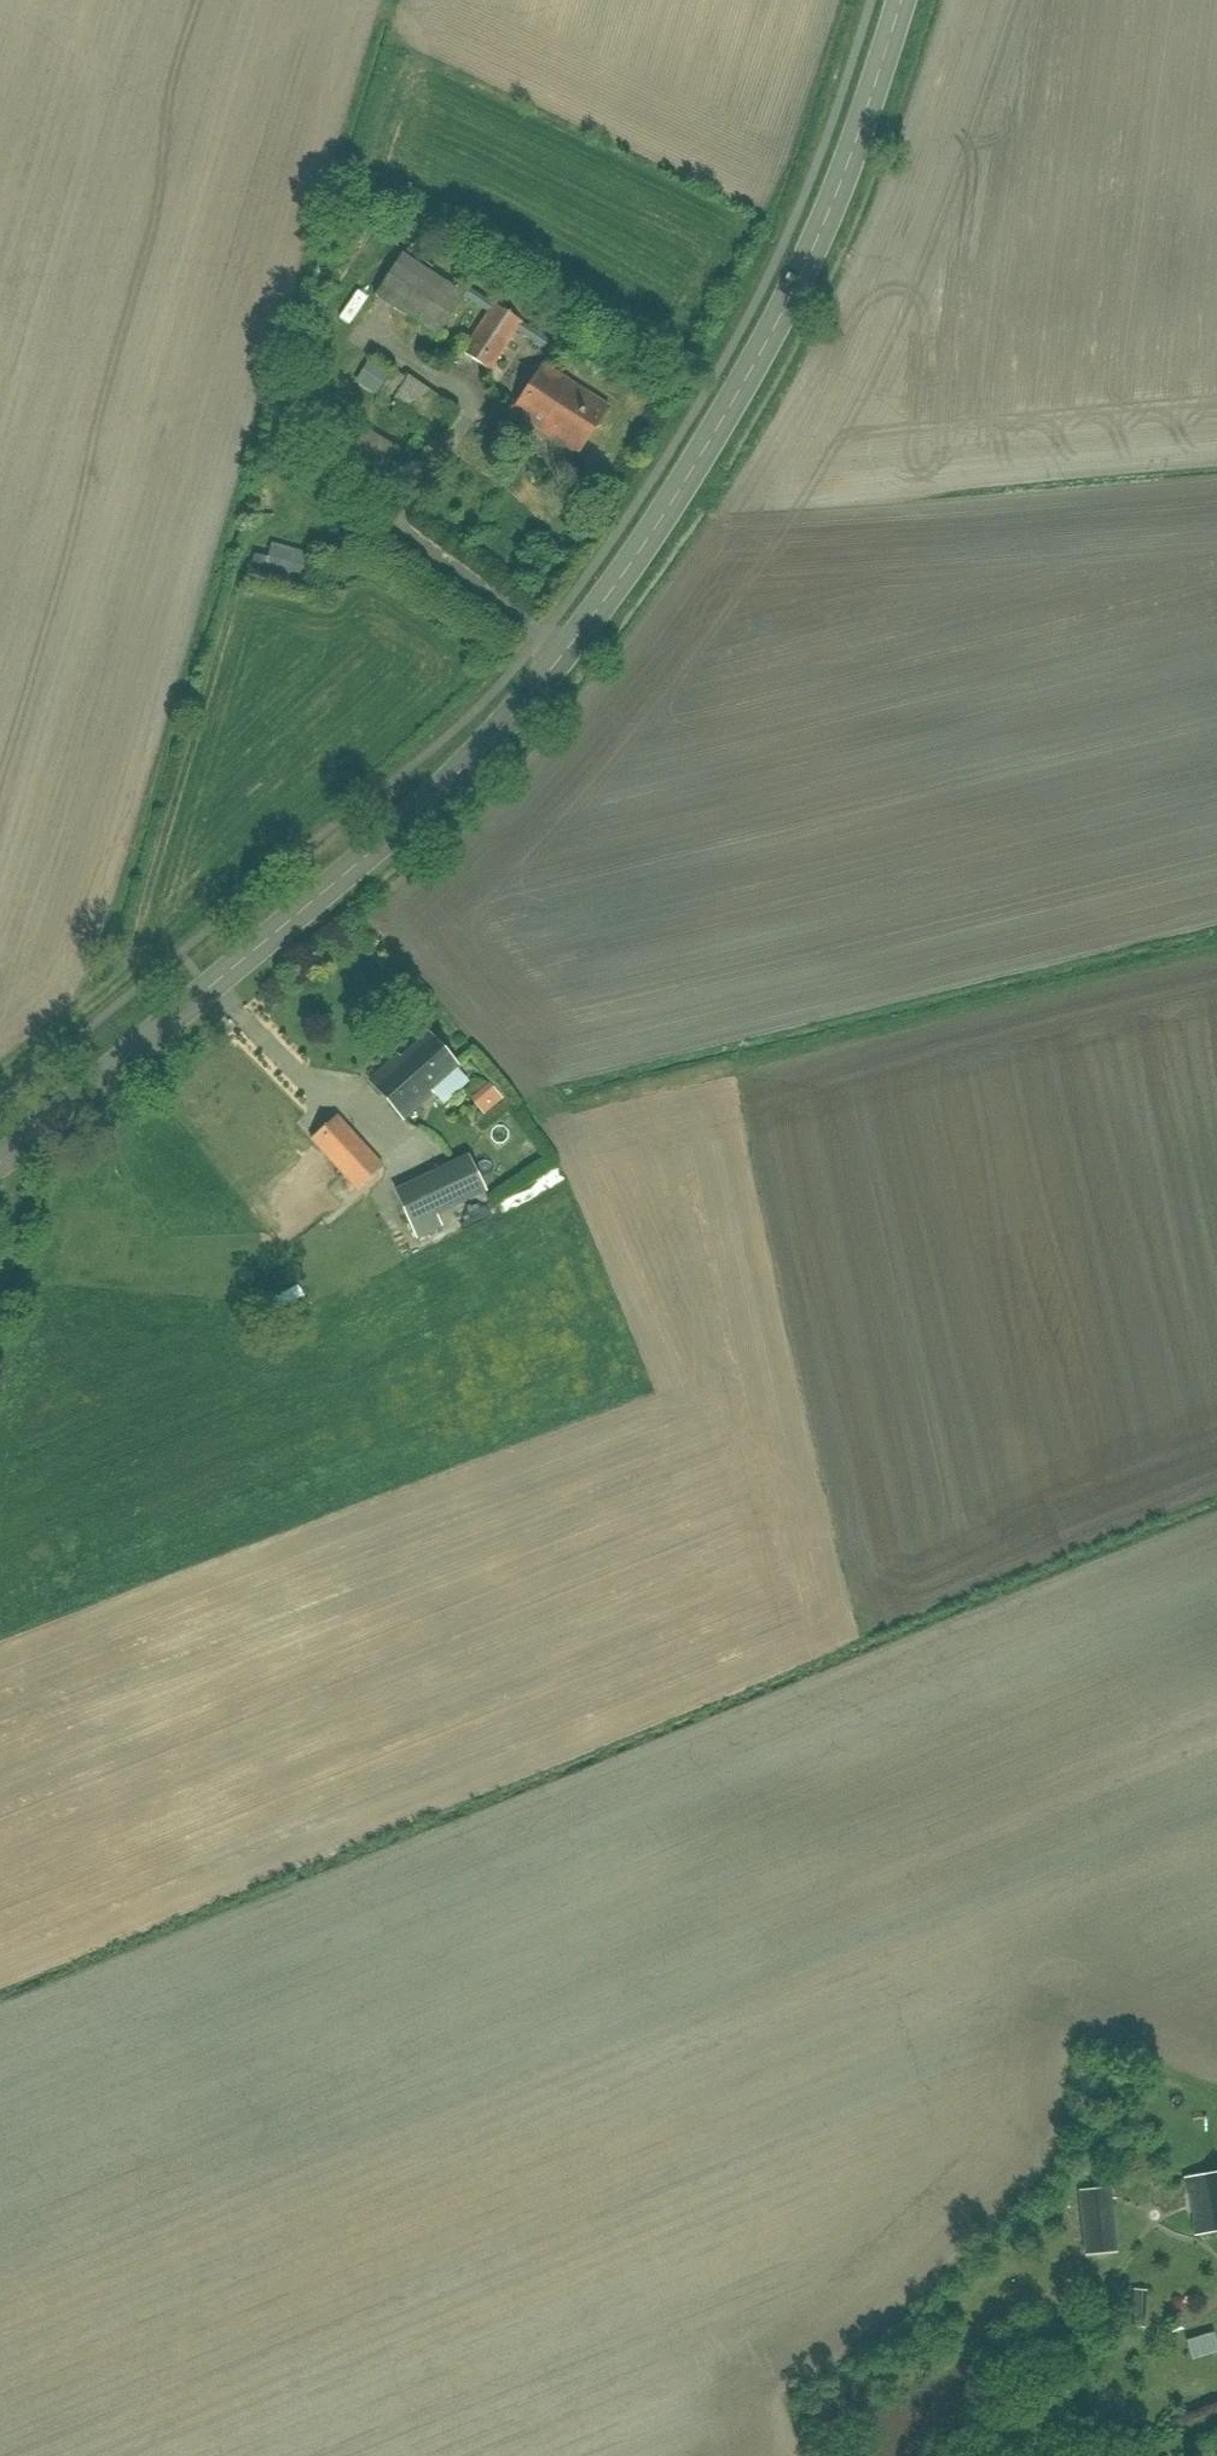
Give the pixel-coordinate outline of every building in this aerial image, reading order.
[(395,260),(369,301),(431,339),(457,298),(395,260)] [(488,312),(460,359),(488,376),(516,330),(488,312)] [(351,381),(373,392),(383,372),(362,361),(351,381)] [(532,374),(506,422),(573,459),(600,412),(532,374)] [(405,382),(387,414),(421,432),(438,400),(405,382)] [(353,432),(337,463),(376,483),(392,452),(353,432)] [(266,549),(258,580),(303,592),(311,561),(266,549)] [(366,1082),(400,1121),(456,1071),(422,1033),(366,1082)] [(334,1121),(307,1144),(352,1195),(378,1171),(334,1121)] [(461,1159),(389,1194),(414,1245),(440,1232),(434,1220),(480,1198),(461,1159)] [(1190,2243),(1216,2238),(1216,2179),(1181,2184),(1190,2243)] [(1110,2193),(1076,2195),(1079,2257),(1113,2256),(1110,2193)] [(1127,2291),(1126,2334),(1145,2334),(1146,2292),(1127,2291)]
